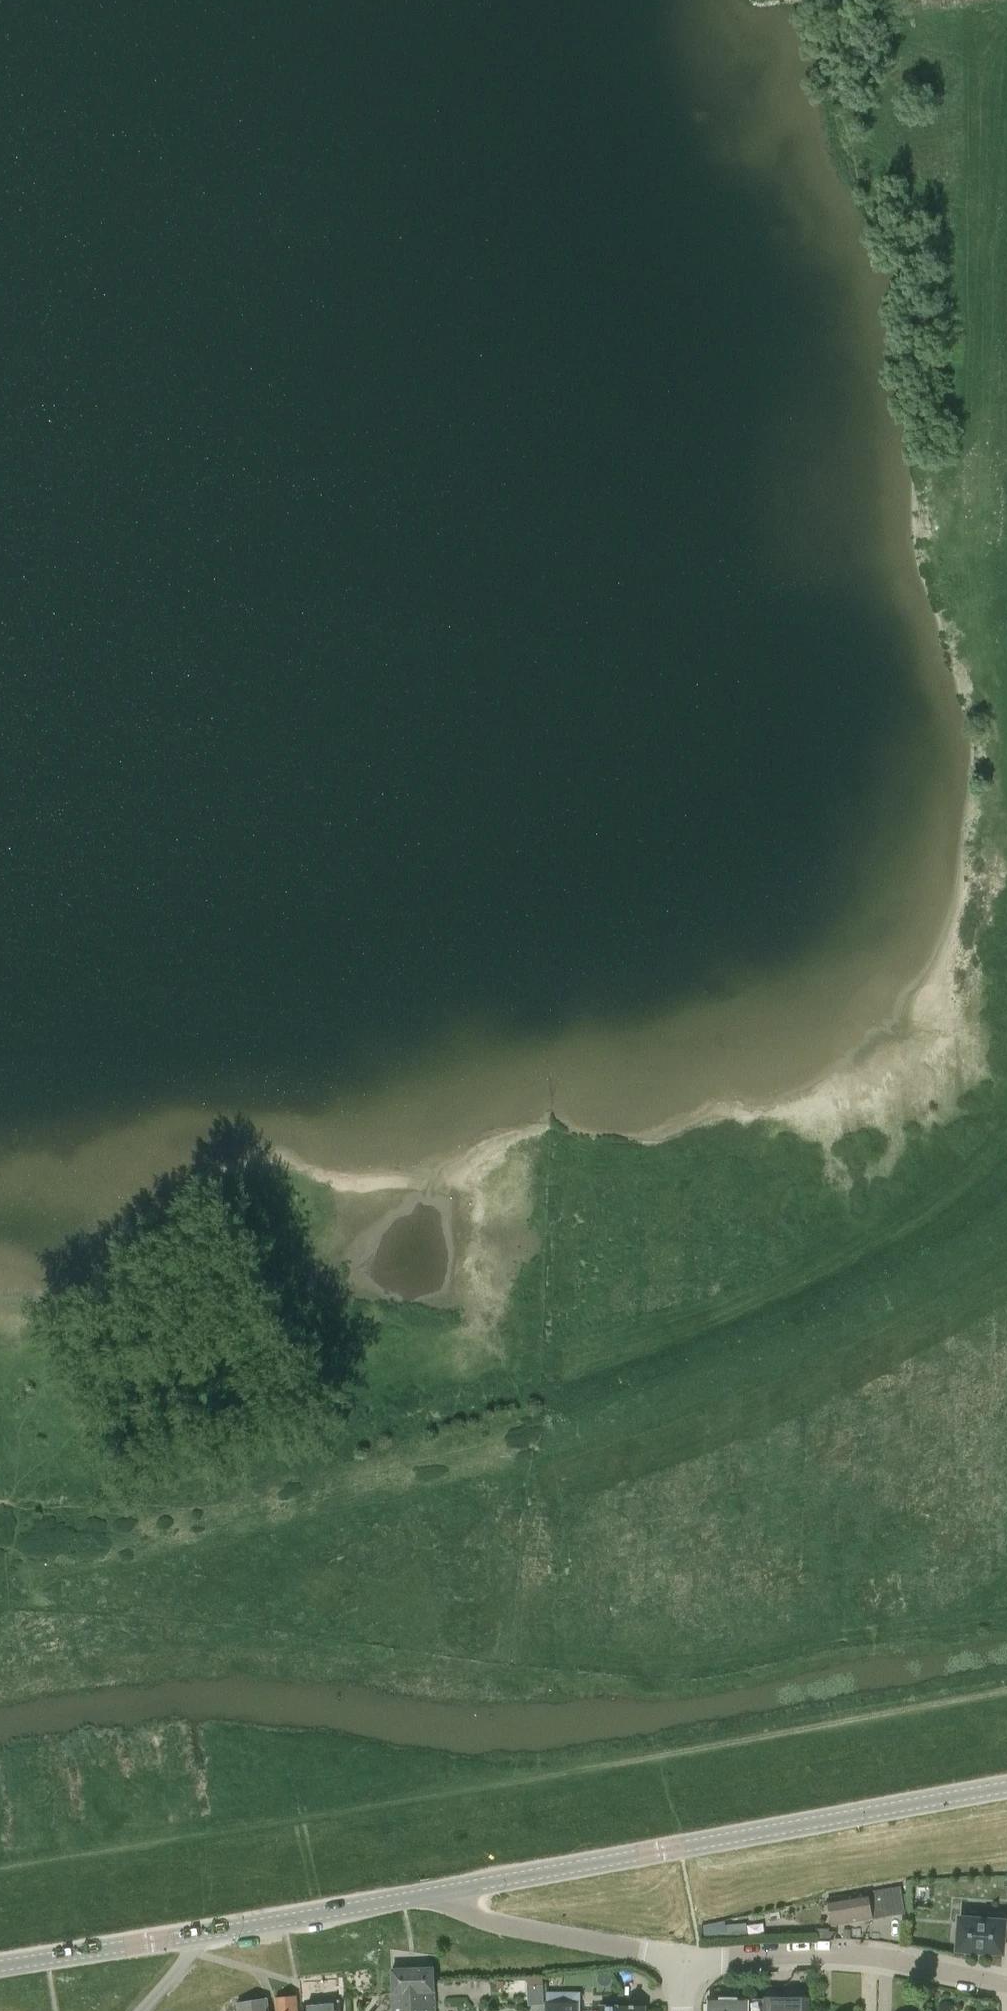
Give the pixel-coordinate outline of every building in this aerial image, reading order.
[(831,1925),(884,1916),(904,1913),(900,1888),(886,1890),(886,1889),(827,1899),(831,1925)] [(957,1950),(1002,1954),(1003,1938),(1006,1938),(1006,1914),(991,1913),(990,1921),(960,1918),(957,1950)] [(745,1924),(729,1926),(730,1938),(746,1936),(745,1924)] [(816,1938),(826,1938),(826,1928),(816,1928),(816,1938)] [(392,1970),(394,2010),(435,2010),(432,1968),(392,1970)] [(542,1976),(527,1977),(527,1986),(543,1985),(542,1976)] [(338,1977),(299,1980),(301,2010),(341,2010),(338,1977)] [(742,1997),(741,1993),(733,1993),(731,1997),(709,1997),(708,2010),(809,2010),(809,1997),(742,1997)] [(296,1997),(276,1998),(277,2010),(298,2010),(296,1997)] [(266,1999),(238,2003),(239,2010),(268,2010),(266,1999)] [(578,2002),(545,2002),(545,2010),(578,2010),(578,2002)]
